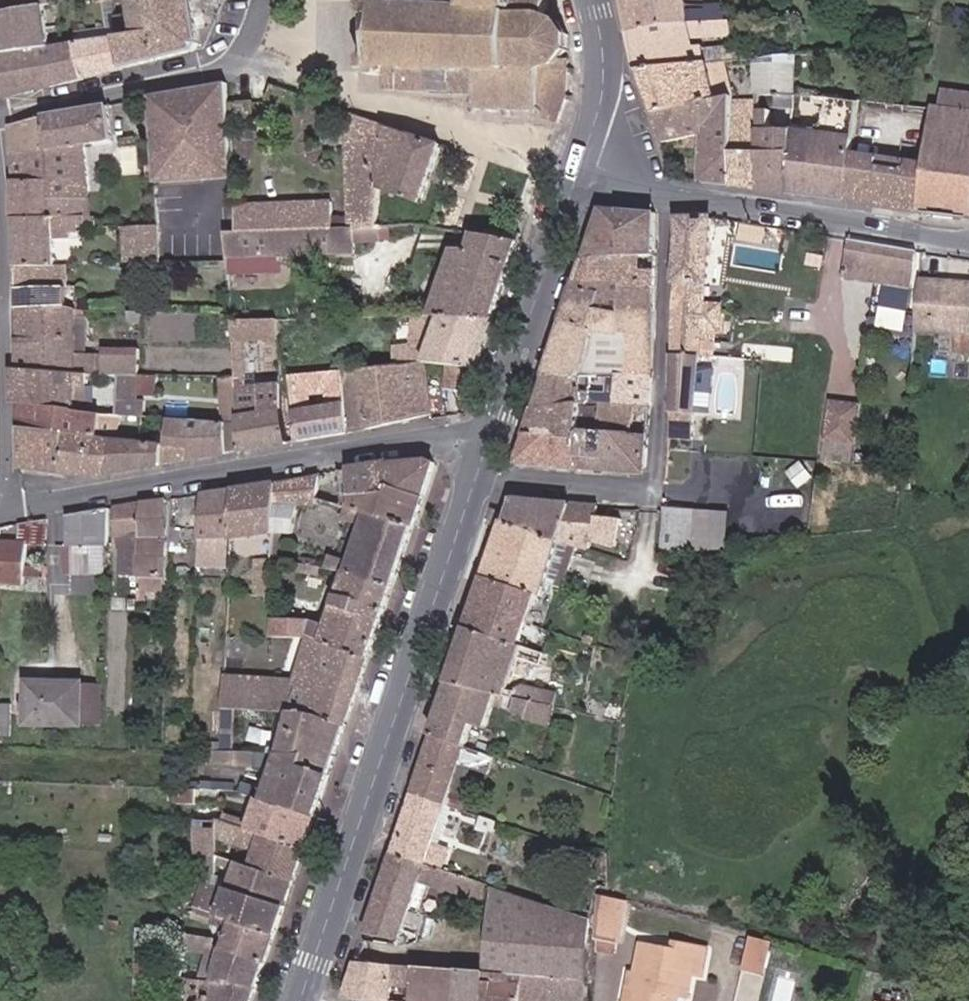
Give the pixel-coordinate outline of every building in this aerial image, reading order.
[(48,7),(47,0),(0,0),(0,13),(48,7)] [(110,0),(103,0),(96,1),(90,2),(90,10),(110,8),(110,0)] [(194,0),(130,0),(131,23),(112,25),(114,41),(121,70),(198,51),(194,0)] [(557,22),(551,21),(550,16),(545,11),(545,0),(468,0),(468,4),(461,10),(454,9),(454,4),(446,4),(446,9),(440,9),(441,0),(390,0),(389,4),(373,3),(366,75),(386,77),(385,89),(474,98),(473,108),(470,111),(472,114),(476,110),(500,112),(500,117),(505,117),(506,111),(536,113),(541,117),(559,124),(566,104),(571,104),(571,100),(567,99),(566,72),(570,72),(570,66),(565,65),(564,35),(557,22)] [(629,31),(728,25),(726,9),(688,10),(686,0),(622,0),(629,31)] [(69,4),(57,6),(61,43),(74,42),(69,4)] [(0,13),(0,55),(62,48),(61,43),(57,6),(48,7),(0,13)] [(850,22),(792,21),(792,63),(816,61),(849,60),(850,22)] [(728,25),(629,31),(638,71),(697,67),(693,41),(729,39),(728,25)] [(75,46),(83,80),(121,70),(114,41),(75,46)] [(0,55),(0,97),(1,102),(83,80),(75,46),(62,48),(0,55)] [(717,54),(717,66),(733,66),(733,53),(717,54)] [(816,61),(792,63),(759,64),(759,92),(786,95),(787,81),(816,79),(816,61)] [(697,67),(638,71),(653,115),(733,97),(733,96),(731,96),(729,89),(714,91),(710,67),(697,67)] [(228,85),(157,96),(160,169),(160,178),(161,182),(232,179),(228,85)] [(919,213),(968,220),(968,94),(942,90),(939,114),(932,113),(925,165),(919,213)] [(733,96),(733,97),(731,188),(758,191),(759,129),(759,100),(733,96)] [(782,131),(776,193),(846,203),(851,156),(852,146),(857,104),(794,96),(793,131),(782,131)] [(733,97),(653,115),(662,144),(702,134),(702,184),(731,188),(733,97)] [(113,139),(109,106),(46,118),(49,151),(52,179),(54,198),(88,197),(87,172),(85,145),(95,143),(113,139)] [(254,126),(253,106),(233,108),(234,128),(254,126)] [(419,202),(438,144),(344,113),(347,213),(347,228),(374,227),(374,186),(419,202)] [(49,151),(46,118),(11,125),(13,156),(49,151)] [(759,129),(758,191),(776,193),(782,131),(759,129)] [(97,172),(95,143),(85,145),(87,172),(97,172)] [(49,151),(13,156),(14,181),(52,179),(49,151)] [(851,156),(846,203),(876,207),(881,168),(870,167),(870,158),(851,156)] [(919,213),(925,165),(908,163),(907,171),(896,170),(891,209),(919,213)] [(891,209),(896,170),(881,168),(876,207),(891,209)] [(52,179),(14,181),(15,219),(88,217),(88,197),(54,198),(52,179)] [(232,231),(347,228),(347,213),(330,215),(330,200),(231,204),(232,231)] [(599,211),(583,261),(631,257),(654,256),(657,213),(599,211)] [(88,217),(15,219),(17,267),(56,267),(56,238),(75,238),(75,228),(88,228),(88,217)] [(702,357),(711,219),(680,219),(678,262),(674,296),(673,334),(686,334),(684,355),(702,357)] [(433,319),(492,319),(518,242),(468,225),(433,319)] [(121,266),(163,265),(162,226),(118,227),(121,266)] [(388,241),(388,227),(374,227),(347,228),(232,231),(220,231),(227,274),(280,271),(279,257),(329,256),(329,265),(354,264),(353,246),(388,241)] [(88,237),(88,228),(75,228),(75,238),(88,237)] [(870,265),(874,246),(851,242),(847,260),(870,265)] [(914,273),(915,252),(874,246),(870,265),(914,273)] [(654,256),(631,257),(630,270),(653,271),(654,256)] [(631,257),(583,261),(575,284),(631,286),(652,287),(653,271),(630,270),(631,257)] [(914,288),(914,273),(870,265),(847,260),(845,276),(907,287),(914,288)] [(56,267),(17,267),(17,288),(68,291),(68,268),(56,267)] [(916,332),(968,334),(968,285),(919,283),(916,332)] [(652,287),(631,286),(630,292),(627,312),(651,313),(652,287)] [(68,291),(17,288),(17,308),(69,311),(68,291)] [(606,291),(574,290),(544,380),(585,378),(613,376),(649,374),(650,365),(651,313),(627,312),(600,311),(606,291)] [(630,292),(606,291),(600,311),(627,312),(630,292)] [(78,350),(81,311),(80,311),(69,311),(17,308),(18,368),(87,373),(99,374),(100,352),(78,350)] [(445,369),(475,367),(492,319),(433,319),(407,320),(408,333),(429,333),(423,351),(395,352),(394,372),(430,370),(445,369)] [(234,451),(281,443),(281,388),(249,390),(249,379),(248,346),(281,345),(282,320),(233,321),(233,385),(233,432),(234,451)] [(686,334),(673,334),(670,428),(696,429),(697,417),(701,367),(702,357),(684,355),(686,334)] [(446,389),(468,390),(475,367),(445,369),(446,389)] [(742,420),(746,370),(701,367),(697,417),(742,420)] [(87,373),(18,368),(15,368),(15,402),(21,402),(73,409),(75,384),(86,385),(87,373)] [(368,428),(432,415),(430,383),(430,370),(394,372),(359,374),(368,428)] [(585,378),(544,380),(534,412),(634,406),(647,406),(649,374),(613,376),(611,398),(583,400),(585,378)] [(352,375),(300,377),(300,440),(350,431),(352,375)] [(158,378),(128,376),(124,414),(146,417),(148,402),(140,402),(140,396),(156,397),(158,378)] [(249,390),(281,388),(281,378),(249,379),(249,390)] [(219,454),(234,451),(233,432),(233,385),(221,384),(218,424),(219,454)] [(73,409),(21,402),(22,428),(26,429),(70,434),(98,437),(101,412),(73,409)] [(833,419),(862,421),(864,405),(835,403),(833,419)] [(634,406),(534,412),(525,438),(579,439),(580,432),(608,434),(632,435),(634,406)] [(859,445),(862,421),(833,419),(829,442),(859,445)] [(209,456),(219,454),(218,424),(190,422),(187,448),(208,450),(209,456)] [(696,429),(670,428),(669,440),(695,441),(696,429)] [(70,434),(26,429),(21,467),(66,472),(70,434)] [(579,439),(577,467),(604,468),(608,434),(580,432),(579,439)] [(70,434),(66,472),(97,475),(110,473),(113,439),(98,437),(70,434)] [(644,435),(632,435),(608,434),(604,468),(641,470),(644,435)] [(579,439),(525,438),(517,464),(577,467),(579,439)] [(113,439),(110,473),(186,460),(187,448),(136,441),(113,439)] [(859,445),(829,442),(826,462),(857,464),(859,445)] [(187,448),(186,460),(209,456),(208,450),(187,448)] [(387,463),(350,471),(348,495),(379,494),(382,485),(422,498),(432,468),(429,463),(387,465),(387,463)] [(348,495),(350,471),(338,474),(336,495),(348,495)] [(317,513),(319,484),(277,488),(275,541),(296,541),(299,514),(317,513)] [(379,494),(348,495),(336,495),(335,508),(343,510),(370,519),(373,513),(413,526),(422,498),(382,485),(379,494)] [(275,541),(277,488),(232,492),(230,544),(261,542),(258,598),(272,599),(274,559),(274,553),(275,541)] [(230,544),(232,492),(203,494),(201,497),(199,546),(230,544)] [(593,518),(596,506),(512,501),(505,524),(558,540),(565,522),(590,526),(593,518)] [(160,609),(162,502),(140,505),(138,595),(138,609),(160,609)] [(138,595),(140,505),(112,508),(113,540),(119,542),(119,595),(138,595)] [(108,545),(108,508),(66,513),(67,541),(108,545)] [(682,509),(664,508),(664,509),(661,536),(680,535),(682,509)] [(392,590),(413,526),(373,513),(370,519),(343,510),(340,520),(356,526),(344,561),(326,558),(324,569),(340,573),(340,572),(392,590)] [(54,546),(56,515),(51,514),(50,518),(33,521),(32,545),(54,546)] [(621,519),(593,518),(590,526),(565,522),(558,540),(610,556),(621,519)] [(558,540),(505,524),(486,578),(535,595),(537,596),(540,591),(542,583),(547,584),(549,578),(545,577),(558,540)] [(31,565),(32,545),(2,543),(1,583),(29,583),(30,575),(31,565)] [(317,574),(318,568),(294,563),(293,569),(317,574)] [(59,565),(31,565),(30,575),(59,575),(59,565)] [(368,659),(392,590),(340,572),(340,573),(321,623),(276,623),(275,640),(314,642),(316,642),(368,659)] [(535,595),(486,578),(469,630),(520,646),(526,648),(527,642),(519,639),(535,595)] [(520,646),(469,630),(433,736),(465,746),(471,731),(482,734),(496,695),(503,697),(520,646)] [(583,640),(590,644),(592,636),(584,634),(583,640)] [(345,730),(368,659),(316,642),(314,642),(301,678),(304,680),(296,701),(225,697),(225,708),(235,709),(286,712),(289,712),(345,730)] [(84,730),(85,688),(31,687),(31,729),(84,730)] [(492,739),(518,748),(523,733),(526,722),(550,730),(557,713),(505,697),(502,707),(510,710),(502,734),(495,732),(492,739)] [(235,709),(225,708),(224,754),(232,754),(235,709)] [(14,711),(0,711),(0,741),(13,741),(14,711)] [(329,776),(345,730),(289,712),(286,712),(270,757),(329,776)] [(465,746),(433,736),(413,793),(457,809),(462,811),(467,797),(450,791),(459,765),(490,775),(496,756),(465,746)] [(315,817),(329,776),(270,757),(263,754),(232,754),(224,754),(201,754),(201,764),(209,765),(209,768),(259,766),(266,769),(259,791),(246,788),(243,796),(252,799),(315,817)] [(215,801),(216,792),(201,791),(181,791),(181,797),(201,798),(200,823),(215,823),(215,801)] [(457,809),(413,793),(393,853),(425,864),(431,846),(443,849),(452,826),(440,822),(442,814),(454,818),(457,809)] [(315,817),(252,799),(247,816),(224,807),(225,802),(215,801),(215,823),(304,851),(315,817)] [(304,851),(215,823),(214,839),(249,851),(244,868),(293,883),(304,851)] [(425,864),(393,853),(366,934),(397,945),(411,905),(422,908),(428,891),(469,905),(476,881),(425,864)] [(236,893),(285,909),(293,883),(244,868),(236,893)] [(584,918),(489,885),(483,970),(485,970),(518,973),(586,981),(587,967),(592,920),(584,918)] [(198,914),(276,935),(285,909),(236,893),(224,889),(220,905),(202,900),(198,914)] [(213,948),(266,963),(276,935),(198,914),(181,909),(179,917),(219,930),(213,948)] [(430,935),(436,916),(429,914),(421,941),(430,935)] [(134,936),(135,927),(119,924),(118,933),(134,936)] [(203,982),(257,990),(266,963),(213,948),(206,946),(207,941),(179,936),(174,977),(177,978),(186,979),(190,945),(197,947),(197,952),(212,956),(203,982)] [(763,972),(770,947),(750,942),(744,968),(763,972)] [(678,995),(687,997),(692,974),(702,976),(706,950),(675,944),(673,952),(641,945),(635,976),(630,974),(627,989),(638,991),(636,1000),(677,1000),(678,995)] [(356,961),(344,999),(368,1000),(390,1000),(392,983),(411,984),(413,965),(356,961)] [(413,965),(411,984),(410,1000),(455,1000),(458,969),(413,965)] [(458,969),(455,1000),(483,1000),(485,970),(483,970),(458,969)] [(485,970),(483,1000),(517,1000),(518,973),(485,970)] [(586,981),(518,973),(517,1000),(556,1000),(568,1000),(585,1000),(586,981)] [(257,990),(203,982),(186,979),(177,978),(176,1000),(253,1000),(257,990)]
